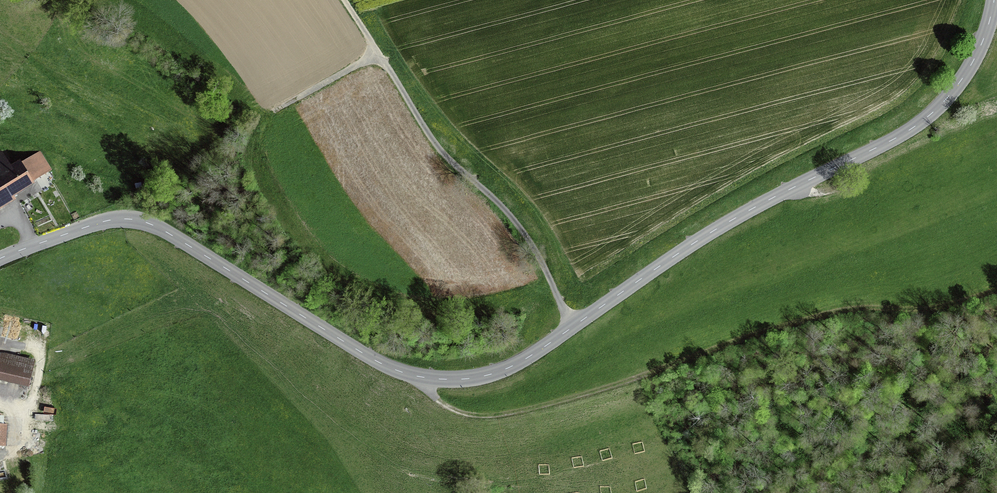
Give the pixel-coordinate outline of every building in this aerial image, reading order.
[(51,170),(39,152),(12,168),(2,151),(0,152),(0,202),(51,170)] [(6,384),(6,383),(31,388),(33,379),(31,379),(35,360),(0,352),(0,382),(6,384)] [(7,448),(8,425),(4,424),(4,416),(0,416),(0,447),(7,448)]
